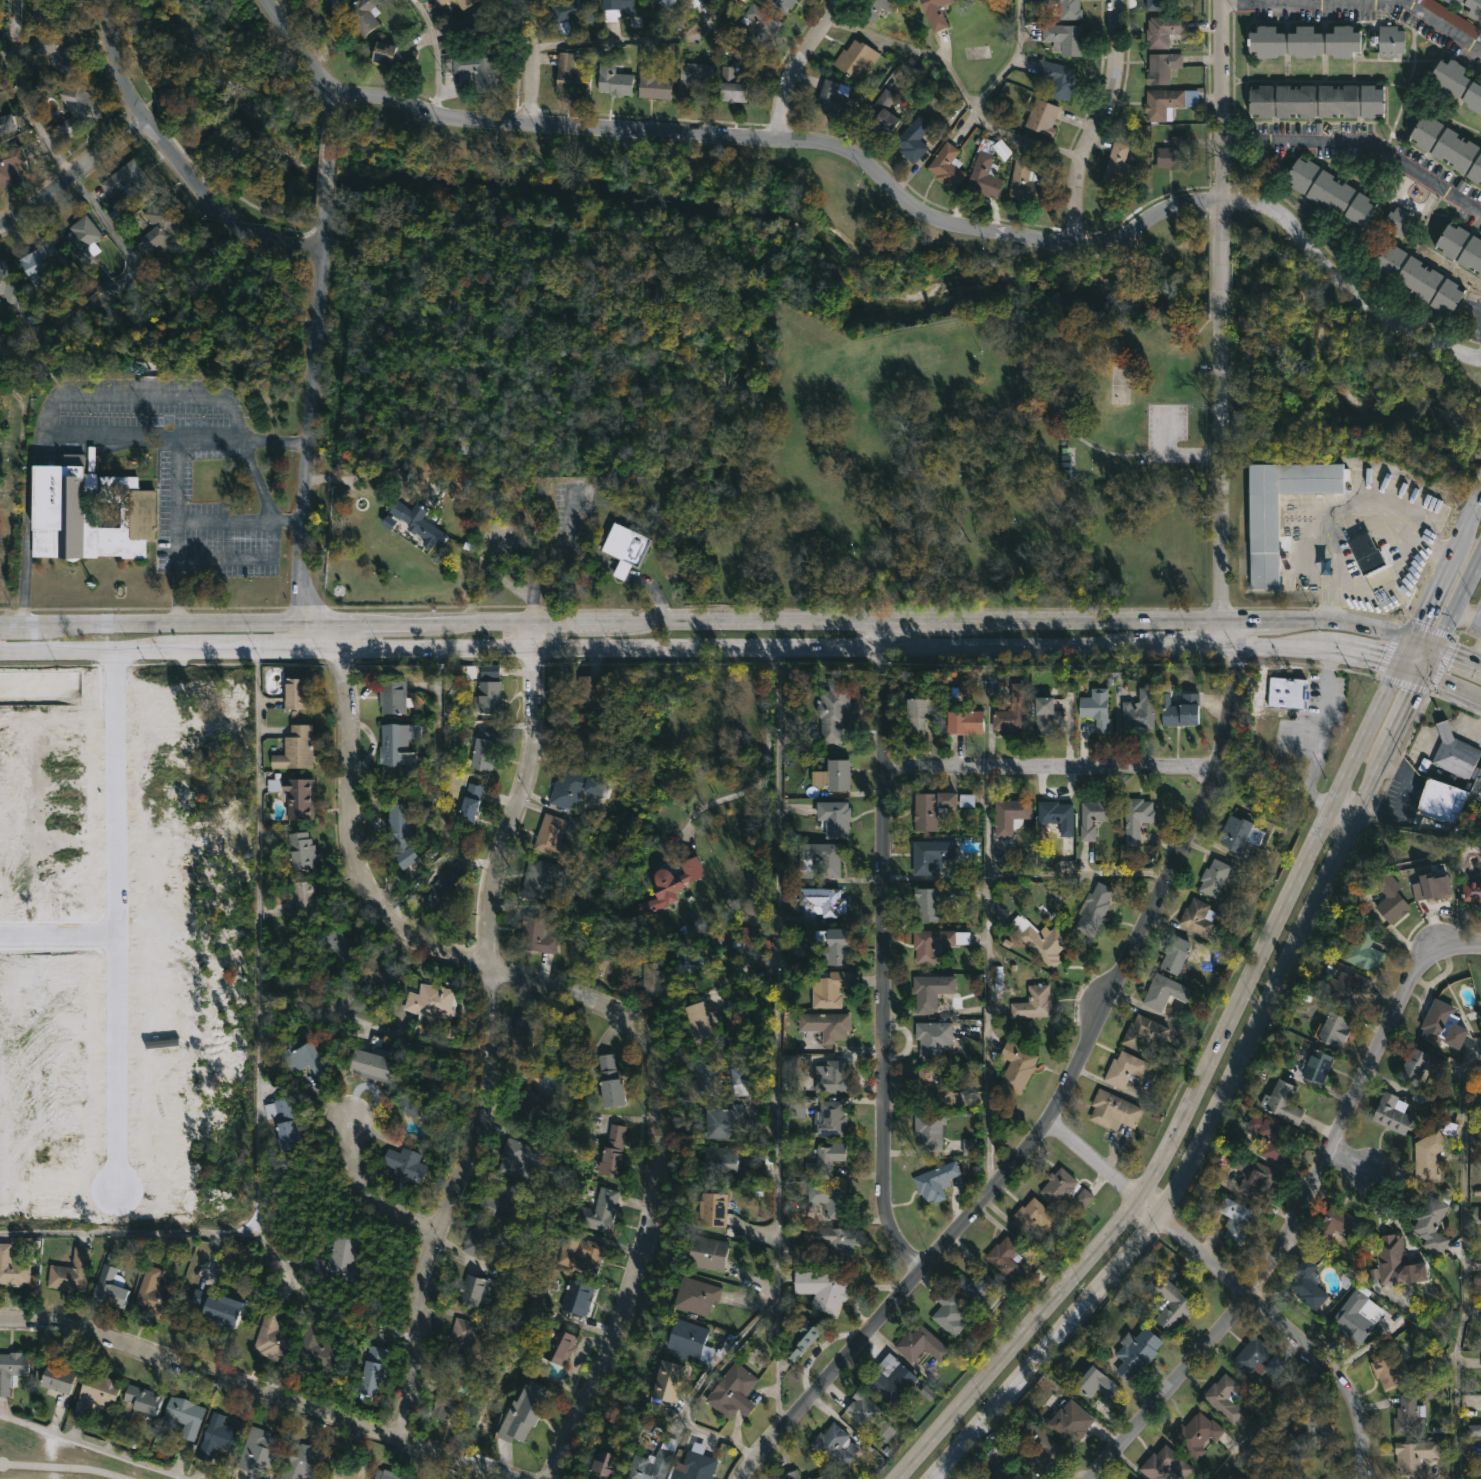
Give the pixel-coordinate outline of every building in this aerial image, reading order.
[(31,20),(32,0),(66,0),(65,21),(31,20)] [(343,10),(355,0),(380,0),(374,5),(379,12),(374,17),(379,23),(363,37),(348,19),(350,18),(343,10)] [(462,10),(455,0),(478,0),(462,10)] [(548,5),(561,0),(589,0),(596,19),(582,24),(580,16),(567,20),(571,32),(559,36),(548,5)] [(602,14),(602,0),(633,0),(633,16),(616,16),(616,21),(603,21),(603,14),(602,14)] [(666,11),(658,0),(680,0),(666,11)] [(776,1),(774,0),(800,0),(795,9),(790,6),(786,12),(773,5),(776,1)] [(859,15),(866,0),(902,0),(895,14),(881,7),(874,22),(859,15)] [(934,33),(920,0),(954,0),(940,6),(948,27),(937,32),(934,33)] [(1044,2),(1044,0),(1080,0),(1080,8),(1082,8),(1082,19),(1060,19),(1060,2),(1044,2)] [(1146,9),(1146,0),(1168,0),(1168,10),(1146,9)] [(1468,5),(1460,0),(1480,0),(1480,21),(1465,11),(1468,5)] [(775,36),(767,47),(745,33),(753,20),(744,15),(752,2),(784,22),(775,36)] [(487,28),(457,37),(452,20),(482,10),(487,28)] [(1169,34),(1169,49),(1148,49),(1148,40),(1146,40),(1148,19),(1150,19),(1150,16),(1186,17),(1186,34),(1169,34)] [(1082,25),(1081,56),(1061,56),(1061,50),(1052,50),(1052,40),(1042,40),(1043,24),(1082,25)] [(1352,24),(1352,30),(1361,30),(1360,49),(1352,49),(1351,56),(1332,55),(1332,52),(1321,52),(1321,53),(1313,53),(1313,56),(1295,55),(1295,52),(1284,52),(1284,53),(1276,53),(1276,56),(1258,56),(1258,50),(1248,49),(1249,30),(1257,30),(1257,24),(1275,24),(1275,31),(1288,32),(1288,31),(1295,31),(1295,24),(1312,24),(1312,32),(1326,32),(1326,31),(1333,31),(1333,24),(1352,24)] [(1403,28),(1403,51),(1396,51),(1396,55),(1377,55),(1378,24),(1396,24),(1396,28),(1403,28)] [(78,49),(82,71),(58,76),(52,51),(33,54),(29,39),(74,30),(78,49)] [(854,39),(860,44),(862,41),(880,53),(860,83),(832,65),(843,47),(846,50),(854,39)] [(375,41),(417,51),(413,68),(393,63),(392,68),(369,62),(375,41)] [(591,70),(589,95),(555,93),(558,52),(573,53),(573,61),(582,62),(581,69),(591,70)] [(1169,85),(1148,85),(1148,54),(1182,54),(1182,68),(1177,68),(1177,76),(1169,76),(1169,85)] [(496,55),(497,87),(489,87),(489,91),(479,92),(479,88),(474,88),(473,72),(452,72),(452,56),(496,55)] [(633,73),(632,93),(597,90),(599,56),(615,57),(614,72),(633,73)] [(672,78),(671,98),(638,96),(640,56),(657,57),(656,68),(666,69),(666,78),(672,78)] [(1479,85),(1480,82),(1480,112),(1460,99),(1461,98),(1458,96),(1457,97),(1451,94),(1450,96),(1433,85),(1436,80),(1429,75),(1439,59),(1446,63),(1449,58),(1450,58),(1466,68),(1462,74),(1469,78),(1468,80),(1471,81),(1472,80),(1479,85)] [(1076,67),(1069,101),(1049,96),(1052,79),(1035,75),(1039,59),(1076,67)] [(715,63),(714,84),(695,83),(694,95),(677,94),(680,62),(715,63)] [(751,64),(751,83),(746,83),(745,101),(723,100),(724,83),(734,84),(735,63),(751,64)] [(853,98),(848,116),(816,107),(824,78),(840,83),(837,93),(853,98)] [(78,80),(85,91),(86,91),(98,110),(97,111),(100,117),(64,139),(56,124),(70,115),(57,93),(78,80)] [(1372,84),(1372,87),(1382,88),(1382,99),(1380,99),(1380,102),(1382,102),(1382,112),(1373,112),(1373,115),(1355,115),(1342,115),(1342,112),(1330,112),(1330,114),(1312,114),(1312,116),(1300,115),(1300,112),(1288,112),(1288,116),(1274,115),(1274,114),(1271,114),(1271,116),(1257,116),(1257,112),(1247,112),(1247,102),(1249,102),(1249,99),(1247,99),(1247,87),(1256,87),(1256,83),(1270,84),(1270,85),(1273,86),(1273,84),(1287,84),(1287,87),(1299,88),(1299,83),(1330,84),(1330,87),(1341,87),(1341,83),(1372,84)] [(900,120),(891,132),(866,115),(884,87),(896,95),(886,109),(900,120)] [(1171,107),(1171,121),(1146,122),(1145,113),(1144,113),(1144,103),(1146,103),(1146,90),(1183,90),(1184,107),(1171,107)] [(1056,129),(1052,137),(1025,125),(1036,98),(1060,107),(1052,126),(1056,129)] [(13,127),(0,131),(0,116),(9,113),(13,127)] [(915,164),(900,149),(902,147),(895,140),(921,113),(933,125),(920,139),(930,149),(915,164)] [(1466,136),(1480,145),(1480,181),(1441,157),(1440,160),(1428,153),(1429,151),(1426,149),(1425,151),(1414,144),(1416,141),(1407,136),(1413,127),(1413,128),(1421,115),(1428,119),(1431,115),(1457,131),(1456,133),(1465,138),(1466,136)] [(1129,138),(1127,144),(1130,145),(1125,161),(1141,166),(1134,189),(1102,179),(1114,140),(1116,140),(1117,134),(1129,138)] [(1188,147),(1188,169),(1156,167),(1157,147),(1170,147),(1171,135),(1189,136),(1188,147)] [(1004,179),(997,198),(976,190),(977,188),(967,185),(979,151),(977,150),(982,137),(997,142),(992,154),(996,155),(993,163),(999,165),(995,176),(1004,179)] [(967,174),(954,192),(934,178),(936,175),(927,168),(947,141),(960,150),(955,158),(962,163),(958,168),(967,174)] [(22,180),(0,187),(0,150),(19,143),(24,158),(16,162),(22,180)] [(1306,161),(1308,158),(1334,174),(1332,178),(1342,184),(1344,181),(1370,197),(1368,200),(1377,206),(1372,214),(1370,212),(1368,215),(1370,216),(1364,226),(1356,221),(1354,224),(1343,218),(1344,216),(1340,213),(1339,216),(1327,208),(1329,205),(1319,198),(1317,202),(1306,195),(1307,193),(1304,191),(1303,193),(1291,185),(1293,182),(1286,177),(1292,167),(1294,169),(1296,166),(1293,165),(1299,156),(1306,161)] [(143,174),(155,189),(135,204),(120,185),(106,196),(97,184),(131,157),(143,174)] [(1037,182),(1040,183),(1040,181),(1049,183),(1045,203),(1008,197),(1014,159),(1031,162),(1030,170),(1037,175),(1037,182)] [(162,196),(166,202),(168,201),(179,215),(178,216),(183,222),(148,251),(138,238),(152,227),(141,212),(162,196)] [(1397,205),(1413,215),(1400,237),(1381,225),(1391,209),(1393,211),(1397,205)] [(94,260),(83,268),(60,237),(60,235),(69,228),(67,225),(83,212),(99,235),(91,240),(98,250),(92,254),(96,260),(94,260)] [(1472,233),(1480,238),(1480,276),(1477,273),(1479,271),(1471,266),(1469,268),(1441,251),(1443,247),(1435,242),(1448,221),(1456,226),(1458,224),(1472,233)] [(31,279),(29,280),(17,259),(48,239),(56,253),(54,255),(59,262),(31,279)] [(1389,244),(1395,247),(1396,245),(1423,261),(1421,264),(1431,270),(1432,268),(1447,277),(1447,276),(1459,284),(1457,287),(1465,292),(1460,300),(1459,299),(1457,302),(1458,303),(1453,312),(1444,307),(1442,310),(1429,303),(1430,301),(1427,299),(1426,301),(1416,295),(1418,291),(1402,281),(1400,283),(1384,274),(1388,268),(1384,266),(1381,272),(1374,268),(1389,244)] [(1,292),(0,292),(0,258),(2,257),(19,298),(6,303),(1,292)] [(476,438),(457,437),(456,454),(476,454),(476,438)] [(93,445),(93,472),(95,472),(95,475),(136,476),(136,489),(154,490),(153,538),(145,539),(145,557),(122,557),(122,554),(120,553),(95,553),(94,557),(30,556),(31,529),(29,529),(29,464),(62,465),(62,453),(87,454),(87,445),(93,445)] [(1279,587),(1250,588),(1250,463),(1345,463),(1345,492),(1279,493),(1279,587)] [(406,506),(410,509),(416,500),(428,508),(422,517),(447,534),(441,544),(436,540),(430,549),(421,542),(424,538),(406,528),(408,524),(389,511),(397,499),(406,506)] [(391,531),(397,521),(387,514),(381,524),(391,531)] [(650,539),(637,566),(600,549),(614,521),(650,539)] [(1369,530),(1378,548),(1384,545),(1385,548),(1381,550),(1388,564),(1364,575),(1348,541),(1369,530)] [(480,680),(500,680),(499,666),(480,666),(480,680)] [(601,707),(575,707),(575,675),(601,675),(601,707)] [(306,678),(306,708),(297,708),(296,717),(288,717),(288,708),(283,708),(283,697),(275,697),(276,687),(283,687),(283,677),(306,678)] [(1305,680),(1304,709),(1268,707),(1269,677),(1305,680)] [(405,692),(405,697),(412,697),(412,706),(405,706),(405,714),(381,714),(381,706),(379,706),(379,689),(382,689),(382,680),(405,680),(405,692)] [(500,695),(500,712),(478,712),(477,703),(473,703),(473,695),(477,695),(477,681),(500,680),(500,695)] [(1026,683),(1027,714),(1024,714),(1024,734),(1008,734),(1008,732),(1005,732),(1005,730),(992,729),(992,710),(1011,711),(1011,683),(1026,683)] [(842,743),(821,744),(820,718),(816,713),(816,707),(820,701),(819,690),(829,690),(829,684),(849,684),(850,710),(847,710),(848,731),(842,731),(842,743)] [(1109,688),(1108,718),(1112,719),(1112,733),(1096,733),(1096,719),(1090,719),(1090,717),(1078,717),(1078,696),(1091,697),(1091,687),(1109,688)] [(1156,687),(1154,729),(1136,728),(1136,726),(1121,726),(1122,701),(1139,701),(1139,687),(1156,687)] [(1198,703),(1199,725),(1161,724),(1161,706),(1180,706),(1180,703),(1184,703),(1184,693),(1198,693),(1198,703)] [(1054,697),(1054,710),(1065,710),(1066,735),(1035,736),(1035,697),(1054,697)] [(924,736),(906,736),(906,699),(942,698),(942,718),(924,718),(924,736)] [(951,734),(947,734),(947,711),(983,711),(982,734),(951,734)] [(1454,737),(1480,749),(1480,755),(1480,757),(1468,780),(1431,762),(1426,772),(1418,768),(1423,757),(1431,761),(1442,740),(1439,731),(1437,723),(1448,720),(1450,727),(1454,737)] [(407,738),(407,752),(414,752),(414,765),(376,764),(377,756),(379,756),(380,723),(420,724),(420,738),(407,738)] [(312,725),(311,768),(269,768),(269,755),(283,755),(283,736),(289,737),(290,724),(312,725)] [(493,758),(490,771),(469,765),(476,730),(498,734),(493,758)] [(848,771),(848,789),(827,789),(827,785),(811,785),(811,770),(827,771),(827,758),(849,759),(848,771)] [(562,768),(606,779),(604,784),(608,785),(605,795),(601,794),(600,797),(580,790),(574,810),(548,802),(555,779),(558,779),(562,768)] [(1469,795),(1480,770),(1480,801),(1469,795)] [(281,772),(281,779),(312,778),(313,820),(286,819),(286,792),(281,792),(281,791),(265,791),(265,778),(272,778),(272,772),(281,772)] [(1459,788),(1448,822),(1417,813),(1427,778),(1459,788)] [(481,788),(471,823),(456,819),(467,782),(482,786),(481,788)] [(937,831),(915,831),(915,792),(957,792),(957,807),(948,807),(948,817),(937,817),(937,831)] [(974,794),(960,794),(960,807),(974,806),(974,794)] [(1092,820),(1092,825),(1097,825),(1097,841),(1080,841),(1081,802),(1097,802),(1097,798),(1119,798),(1119,820),(1092,820)] [(1152,802),(1152,808),(1156,809),(1156,822),(1141,822),(1140,846),(1124,846),(1125,798),(1143,798),(1143,801),(1152,802)] [(1014,818),(1015,854),(999,854),(999,836),(995,836),(995,800),(1032,800),(1032,818),(1014,818)] [(1059,801),(1059,803),(1074,803),(1074,836),(1060,836),(1060,823),(1048,823),(1048,825),(1039,825),(1038,801),(1059,801)] [(848,802),(848,808),(850,808),(850,838),(825,838),(825,820),(817,820),(816,802),(848,802)] [(408,804),(408,846),(418,859),(401,870),(391,857),(385,853),(385,824),(384,824),(383,818),(387,818),(387,804),(408,804)] [(570,844),(564,859),(533,847),(544,812),(566,820),(559,839),(570,844)] [(1229,814),(1242,820),(1243,818),(1255,823),(1253,827),(1265,832),(1259,847),(1246,841),(1240,854),(1228,849),(1229,847),(1217,841),(1229,814)] [(307,831),(307,838),(310,837),(311,844),(314,844),(316,867),(291,870),(286,833),(307,831)] [(957,841),(957,859),(942,858),(942,864),(933,864),(933,874),(913,874),(914,841),(957,841)] [(839,860),(839,877),(818,877),(818,866),(811,866),(811,871),(799,870),(800,843),(839,843),(839,860)] [(702,877),(689,883),(688,880),(681,884),(684,888),(675,892),(679,900),(652,911),(638,912),(638,903),(647,902),(647,901),(656,898),(651,887),(655,885),(654,877),(654,872),(657,870),(665,869),(669,871),(673,877),(684,872),(680,863),(696,856),(704,873),(702,874),(703,876),(702,877)] [(564,879),(563,883),(553,880),(548,903),(520,896),(529,858),(567,867),(564,879)] [(1232,867),(1217,898),(1199,889),(1203,881),(1200,880),(1207,867),(1209,868),(1214,858),(1232,867)] [(456,874),(465,880),(448,902),(456,908),(448,919),(423,900),(440,876),(444,879),(451,870),(456,874)] [(1432,873),(1433,877),(1448,874),(1452,894),(1443,896),(1444,900),(1436,901),(1436,898),(1426,901),(1420,876),(1432,873)] [(1391,923),(1389,925),(1375,907),(1388,896),(1379,884),(1391,874),(1402,888),(1399,891),(1412,907),(1391,923)] [(318,910),(297,913),(293,882),(315,880),(318,910)] [(1464,881),(1480,880),(1480,902),(1464,903),(1464,881)] [(1115,890),(1108,905),(1109,905),(1093,938),(1073,928),(1081,915),(1078,913),(1088,892),(1092,894),(1098,882),(1115,890)] [(940,897),(940,909),(942,909),(942,920),(920,920),(920,913),(917,913),(918,898),(916,898),(916,887),(961,887),(961,898),(940,897)] [(840,898),(845,898),(845,917),(822,917),(822,913),(817,913),(813,908),(813,905),(799,904),(799,888),(840,889),(840,898)] [(1211,905),(1209,909),(1217,912),(1213,922),(1215,924),(1210,937),(1178,923),(1186,907),(1188,908),(1193,897),(1211,905)] [(1021,913),(1039,932),(1045,925),(1050,930),(1055,925),(1075,944),(1062,957),(1065,960),(1050,973),(1031,953),(1035,950),(1008,924),(1019,912),(1021,913)] [(557,938),(555,952),(518,947),(522,915),(546,919),(544,936),(557,938)] [(353,950),(337,964),(317,940),(334,927),(353,950)] [(753,939),(753,945),(730,944),(731,927),(754,928),(753,939)] [(848,929),(847,968),(826,968),(826,959),(824,959),(824,953),(828,953),(827,929),(848,929)] [(1375,937),(1371,947),(1387,954),(1381,967),(1378,965),(1375,972),(1345,959),(1355,939),(1357,940),(1362,929),(1376,936),(1375,937)] [(957,931),(957,932),(971,932),(971,945),(939,946),(939,964),(916,964),(916,950),(913,950),(913,931),(957,931)] [(1178,973),(1177,976),(1160,967),(1175,936),(1192,944),(1178,973)] [(402,968),(391,989),(361,974),(372,953),(402,968)] [(665,964),(664,996),(642,995),(642,963),(665,964)] [(1334,967),(1354,976),(1356,972),(1376,981),(1370,995),(1360,990),(1353,1006),(1323,993),(1334,967)] [(849,985),(849,989),(839,989),(838,996),(841,997),(841,1009),(812,1009),(812,979),(829,979),(829,972),(849,972),(849,985)] [(1192,990),(1185,1003),(1170,995),(1162,1011),(1142,1001),(1156,972),(1192,990)] [(945,993),(945,1002),(936,1002),(936,1016),(916,1016),(916,993),(913,993),(913,976),(957,977),(957,993),(945,993)] [(452,987),(449,1015),(414,1011),(402,1007),(408,989),(418,992),(419,981),(443,983),(443,985),(452,986),(452,987)] [(1051,999),(1051,1001),(1052,1001),(1053,1017),(1010,1018),(1010,1003),(1028,1002),(1027,985),(1050,984),(1051,999)] [(1468,1035),(1461,1049),(1442,1039),(1439,1045),(1418,1035),(1436,998),(1457,1008),(1453,1015),(1460,1018),(1457,1025),(1470,1031),(1468,1035)] [(718,1040),(695,1049),(680,1009),(704,1001),(718,1040)] [(1138,1011),(1171,1027),(1164,1042),(1147,1034),(1139,1052),(1120,1044),(1131,1020),(1133,1021),(1138,1011)] [(1348,1036),(1345,1041),(1343,1041),(1339,1049),(1318,1041),(1332,1012),(1353,1022),(1348,1036)] [(849,1029),(846,1029),(846,1037),(835,1037),(835,1043),(822,1042),(823,1029),(816,1028),(816,1031),(797,1031),(797,1015),(849,1014),(849,1029)] [(531,1059),(511,1059),(511,1033),(514,1033),(514,1016),(532,1016),(531,1059)] [(953,1037),(953,1039),(948,1039),(948,1047),(946,1047),(946,1054),(919,1054),(919,1038),(915,1038),(915,1022),(937,1022),(937,1020),(953,1021),(953,1037)] [(308,1038),(320,1059),(308,1066),(306,1063),(290,1072),(278,1050),(286,1046),(288,1049),(308,1038)] [(1034,1071),(1022,1096),(998,1084),(1010,1060),(1000,1056),(1008,1039),(1040,1055),(1034,1071)] [(397,1058),(391,1082),(346,1070),(352,1046),(397,1058)] [(1412,1047),(1450,1063),(1444,1076),(1431,1071),(1424,1086),(1419,1084),(1417,1087),(1397,1077),(1412,1047)] [(1122,1049),(1148,1061),(1141,1075),(1132,1071),(1123,1089),(1103,1079),(1114,1057),(1117,1058),(1122,1049)] [(1329,1068),(1322,1083),(1303,1074),(1314,1049),(1333,1058),(1329,1068)] [(612,1052),(613,1067),(617,1067),(618,1077),(622,1076),(625,1103),(603,1105),(597,1053),(612,1052)] [(844,1064),(844,1074),(848,1074),(848,1090),(814,1090),(814,1063),(825,1063),(825,1057),(844,1057),(844,1064)] [(722,1079),(720,1098),(691,1095),(694,1064),(723,1067),(722,1079)] [(749,1095),(748,1066),(732,1067),(733,1095),(749,1095)] [(933,1066),(933,1070),(942,1070),(942,1087),(953,1088),(952,1091),(956,1091),(956,1107),(917,1106),(918,1066),(933,1066)] [(1299,1086),(1290,1102),(1305,1110),(1298,1123),(1260,1104),(1266,1092),(1271,1095),(1280,1076),(1299,1086)] [(557,1085),(550,1115),(538,1112),(534,1128),(509,1122),(516,1095),(519,1095),(521,1085),(533,1088),(535,1080),(557,1085)] [(1144,1107),(1135,1127),(1121,1121),(1117,1129),(1089,1117),(1094,1105),(1091,1104),(1099,1086),(1144,1107)] [(1407,1129),(1405,1135),(1372,1119),(1385,1088),(1400,1095),(1399,1098),(1408,1102),(1407,1105),(1416,1110),(1407,1129)] [(422,1110),(416,1119),(400,1109),(410,1093),(426,1103),(422,1110)] [(293,1115),(301,1148),(279,1154),(275,1140),(278,1139),(272,1117),(265,1118),(262,1103),(288,1095),(293,1115)] [(843,1102),(843,1113),(845,1112),(844,1135),(812,1135),(812,1117),(819,1117),(819,1100),(843,1100),(843,1102)] [(705,1136),(702,1136),(702,1101),(742,1102),(741,1136),(705,1136)] [(1254,1110),(1266,1117),(1267,1115),(1296,1131),(1279,1164),(1259,1153),(1269,1135),(1247,1123),(1254,1110)] [(947,1113),(947,1134),(940,1134),(940,1144),(917,1144),(917,1135),(914,1135),(914,1113),(947,1113)] [(625,1125),(620,1152),(625,1153),(620,1175),(598,1171),(604,1138),(607,1138),(609,1122),(625,1125)] [(1437,1152),(1437,1173),(1442,1173),(1442,1180),(1415,1180),(1415,1142),(1439,1128),(1449,1145),(1437,1152)] [(537,1183),(536,1184),(497,1168),(501,1159),(499,1158),(508,1135),(529,1144),(523,1159),(542,1168),(537,1183)] [(978,1139),(963,1138),(963,1155),(977,1155),(978,1139)] [(831,1177),(804,1177),(804,1160),(816,1160),(816,1145),(827,1145),(827,1143),(831,1143),(831,1141),(844,1141),(844,1159),(831,1159),(831,1177)] [(404,1146),(421,1152),(418,1160),(427,1163),(419,1183),(411,1180),(409,1185),(390,1178),(394,1167),(382,1163),(388,1147),(400,1152),(402,1145),(404,1146)] [(735,1172),(702,1172),(703,1145),(736,1145),(735,1172)] [(943,1187),(947,1197),(934,1202),(933,1199),(926,1201),(922,1192),(919,1193),(913,1176),(957,1159),(962,1173),(949,1178),(952,1184),(943,1187)] [(1276,1171),(1261,1199),(1238,1187),(1244,1176),(1249,1178),(1257,1161),(1276,1171)] [(1063,1167),(1079,1182),(1057,1206),(1040,1191),(1050,1179),(1047,1176),(1053,1168),(1058,1172),(1063,1167)] [(524,1188),(511,1222),(478,1208),(484,1194),(496,1199),(504,1179),(524,1188)] [(844,1184),(844,1218),(825,1218),(825,1208),(819,1208),(819,1200),(807,1200),(807,1184),(844,1184)] [(617,1203),(610,1232),(574,1223),(579,1204),(594,1208),(599,1186),(620,1191),(617,1203)] [(1094,1196),(1083,1187),(1073,1200),(1084,1209),(1094,1196)] [(703,1190),(726,1191),(724,1224),(699,1223),(699,1215),(697,1215),(698,1198),(700,1198),(700,1190),(703,1190)] [(1249,1227),(1239,1244),(1224,1235),(1228,1227),(1225,1225),(1230,1215),(1217,1209),(1225,1194),(1252,1209),(1246,1220),(1249,1222),(1247,1226),(1249,1227)] [(1443,1250),(1441,1253),(1423,1243),(1426,1239),(1412,1229),(1418,1219),(1415,1218),(1429,1194),(1448,1205),(1434,1230),(1450,1238),(1443,1250)] [(1034,1195),(1064,1223),(1049,1239),(1036,1227),(1027,1236),(1010,1221),(1014,1217),(1012,1215),(1022,1204),(1024,1206),(1034,1195)] [(1331,1205),(1362,1220),(1354,1237),(1336,1229),(1327,1247),(1311,1240),(1322,1217),(1325,1219),(1331,1205)] [(477,1217),(517,1234),(510,1250),(490,1242),(483,1259),(462,1249),(470,1226),(473,1227),(477,1217)] [(854,1244),(854,1254),(815,1253),(815,1245),(802,1245),(802,1225),(854,1225),(854,1244)] [(358,1235),(352,1272),(348,1271),(347,1278),(310,1271),(313,1256),(326,1259),(327,1255),(329,1256),(333,1231),(358,1235)] [(1395,1232),(1396,1234),(1402,1233),(1410,1282),(1394,1284),(1394,1282),(1382,1284),(1375,1238),(1382,1237),(1382,1234),(1395,1232)] [(723,1262),(721,1271),(685,1264),(692,1233),(727,1240),(723,1262)] [(1007,1234),(1022,1247),(1018,1252),(1021,1256),(1016,1262),(1020,1265),(1018,1267),(1027,1274),(1017,1285),(984,1257),(997,1242),(999,1243),(1007,1234)] [(586,1237),(605,1244),(594,1278),(568,1269),(569,1266),(556,1262),(561,1246),(574,1250),(577,1238),(585,1240),(586,1237)] [(5,1283),(0,1283),(0,1242),(10,1242),(10,1254),(17,1254),(17,1262),(28,1263),(28,1274),(34,1274),(34,1282),(20,1284),(20,1286),(5,1286),(5,1283)] [(90,1248),(84,1292),(46,1286),(49,1264),(70,1266),(73,1245),(90,1248)] [(118,1255),(115,1267),(117,1267),(115,1273),(122,1277),(123,1282),(122,1287),(127,1289),(122,1305),(92,1295),(103,1262),(104,1263),(108,1252),(118,1255)] [(1329,1295),(1316,1310),(1300,1296),(1301,1294),(1290,1283),(1300,1273),(1295,1268),(1307,1254),(1319,1265),(1315,1270),(1323,1277),(1317,1283),(1329,1295)] [(175,1287),(164,1318),(131,1307),(147,1264),(162,1269),(158,1281),(175,1287)] [(983,1268),(999,1282),(991,1291),(999,1298),(988,1311),(964,1289),(961,1293),(950,1283),(960,1271),(971,1280),(974,1277),(975,1278),(983,1268)] [(848,1290),(837,1315),(809,1305),(815,1292),(793,1291),(793,1270),(837,1270),(851,1276),(846,1290),(848,1290)] [(489,1279),(484,1295),(491,1297),(488,1310),(457,1302),(460,1291),(458,1291),(460,1284),(463,1284),(466,1273),(489,1279)] [(720,1286),(715,1300),(712,1298),(706,1315),(672,1304),(682,1274),(720,1286)] [(1183,1319),(1177,1325),(1175,1324),(1168,1331),(1152,1316),(1169,1299),(1154,1285),(1164,1274),(1196,1305),(1183,1319)] [(585,1315),(585,1316),(560,1308),(570,1277),(595,1285),(585,1315)] [(1362,1283),(1372,1291),(1369,1296),(1369,1298),(1383,1309),(1358,1343),(1341,1332),(1343,1329),(1332,1320),(1357,1287),(1359,1288),(1362,1283)] [(204,1290),(241,1302),(232,1328),(198,1317),(201,1308),(186,1303),(192,1286),(204,1290)] [(966,1325),(955,1338),(931,1316),(942,1304),(936,1299),(946,1287),(960,1300),(957,1303),(966,1311),(959,1319),(966,1325)] [(298,1335),(288,1364),(270,1358),(271,1357),(260,1353),(261,1351),(252,1348),(267,1304),(286,1310),(280,1328),(298,1335)] [(803,1315),(810,1322),(815,1316),(826,1325),(794,1361),(781,1350),(797,1330),(793,1326),(796,1323),(794,1322),(799,1316),(800,1318),(803,1315)] [(495,1347),(490,1364),(448,1350),(451,1339),(449,1339),(456,1316),(477,1323),(472,1340),(495,1347)] [(711,1354),(709,1361),(699,1357),(697,1363),(670,1354),(671,1348),(665,1346),(674,1316),(708,1328),(703,1344),(714,1348),(711,1354)] [(562,1320),(580,1327),(564,1366),(541,1357),(556,1321),(560,1323),(562,1320)] [(340,1349),(330,1382),(292,1370),(308,1321),(323,1325),(317,1342),(340,1349)] [(921,1322),(951,1350),(941,1362),(925,1347),(912,1362),(894,1345),(909,1329),(912,1332),(921,1322)] [(1146,1325),(1162,1340),(1154,1348),(1158,1352),(1130,1381),(1116,1369),(1123,1361),(1116,1353),(1124,1344),(1119,1341),(1129,1330),(1136,1336),(1146,1325)] [(1256,1334),(1261,1339),(1263,1338),(1267,1341),(1265,1343),(1288,1363),(1276,1377),(1266,1368),(1262,1374),(1256,1368),(1250,1376),(1233,1359),(1254,1333),(1256,1334)] [(384,1362),(376,1404),(357,1401),(367,1345),(383,1348),(381,1361),(384,1362)] [(915,1380),(894,1405),(875,1388),(873,1391),(862,1382),(889,1351),(918,1377),(915,1380)] [(9,1396),(0,1396),(0,1353),(21,1352),(21,1354),(28,1354),(28,1374),(10,1374),(9,1396)] [(1395,1353),(1398,1360),(1404,1357),(1408,1364),(1420,1359),(1427,1377),(1410,1385),(1408,1381),(1386,1391),(1379,1377),(1377,1378),(1370,1361),(1395,1352),(1395,1353)] [(678,1399),(677,1402),(649,1395),(659,1358),(687,1366),(678,1399)] [(756,1404),(747,1415),(738,1408),(730,1419),(704,1399),(735,1360),(759,1379),(745,1396),(756,1404)] [(68,1394),(38,1384),(46,1362),(75,1372),(68,1394)] [(1122,1388),(1112,1400),(1098,1388),(1090,1397),(1084,1392),(1080,1397),(1071,1389),(1093,1363),(1122,1388)] [(120,1382),(111,1407),(90,1399),(83,1418),(71,1414),(86,1370),(120,1382)] [(1226,1371),(1240,1384),(1235,1391),(1239,1395),(1235,1400),(1245,1409),(1234,1422),(1203,1395),(1215,1381),(1216,1382),(1226,1371)] [(451,1378),(450,1383),(459,1385),(455,1397),(469,1400),(462,1424),(453,1421),(455,1415),(448,1413),(446,1419),(432,1415),(442,1381),(444,1381),(446,1376),(451,1378)] [(546,1387),(538,1403),(543,1406),(533,1426),(530,1424),(522,1441),(513,1437),(510,1442),(495,1435),(512,1400),(516,1401),(527,1378),(546,1387)] [(156,1415),(133,1408),(134,1404),(121,1400),(127,1383),(163,1394),(156,1415)] [(859,1389),(883,1410),(866,1430),(844,1410),(855,1399),(852,1396),(859,1389)] [(1416,1394),(1416,1404),(1423,1404),(1423,1417),(1422,1417),(1422,1434),(1394,1434),(1394,1417),(1397,1417),(1398,1406),(1401,1406),(1401,1397),(1398,1397),(1398,1393),(1416,1394)] [(205,1407),(193,1440),(178,1435),(181,1428),(161,1421),(170,1394),(205,1407)] [(1072,1399),(1094,1419),(1069,1447),(1045,1425),(1061,1407),(1063,1409),(1072,1399)] [(1338,1437),(1322,1446),(1319,1442),(1294,1456),(1286,1442),(1308,1429),(1303,1419),(1321,1408),(1338,1437)] [(1198,1410),(1213,1422),(1215,1420),(1226,1429),(1215,1441),(1209,1437),(1202,1446),(1207,1450),(1199,1459),(1170,1435),(1181,1422),(1185,1426),(1198,1410)] [(222,1423),(230,1426),(233,1417),(245,1422),(234,1453),(216,1447),(211,1461),(197,1456),(213,1411),(225,1415),(222,1423)] [(896,1429),(882,1419),(873,1432),(887,1442),(896,1429)] [(1031,1421),(1067,1452),(1055,1465),(1053,1463),(1043,1474),(1027,1459),(1039,1446),(1032,1440),(1025,1448),(1015,1439),(1021,1433),(1020,1432),(1030,1420),(1031,1421)] [(847,1432),(851,1434),(849,1436),(851,1440),(859,1447),(853,1454),(856,1456),(846,1469),(853,1475),(850,1478),(835,1468),(837,1465),(809,1444),(820,1430),(824,1433),(833,1421),(847,1432)] [(284,1440),(274,1468),(255,1461),(252,1471),(236,1465),(251,1424),(271,1432),(270,1435),(284,1440)] [(1468,1425),(1468,1436),(1480,1436),(1480,1424),(1468,1425)] [(677,1440),(664,1478),(628,1478),(636,1454),(646,1458),(647,1454),(654,1456),(657,1447),(659,1447),(663,1435),(677,1440)] [(620,1443),(613,1453),(616,1455),(607,1476),(588,1469),(597,1445),(603,1447),(610,1436),(620,1443)] [(720,1474),(718,1478),(667,1478),(672,1464),(676,1465),(677,1463),(682,1464),(687,1448),(691,1449),(694,1440),(706,1444),(703,1454),(717,1459),(713,1472),(720,1474)] [(1440,1440),(1440,1456),(1421,1457),(1421,1474),(1400,1474),(1400,1467),(1397,1467),(1397,1453),(1395,1453),(1395,1441),(1440,1440)] [(306,1475),(304,1478),(276,1478),(278,1475),(280,1475),(293,1441),(299,1444),(300,1442),(324,1453),(314,1478),(306,1475)] [(1194,1468),(1185,1478),(1183,1478),(1172,1469),(1163,1478),(1151,1478),(1139,1468),(1154,1450),(1157,1453),(1165,1443),(1194,1468)] [(368,1463),(363,1478),(329,1478),(337,1453),(368,1463)] [(403,1477),(408,1478),(373,1478),(377,1468),(383,1470),(384,1468),(403,1475),(403,1477)] [(797,1468),(801,1478),(781,1478),(779,1475),(797,1468)]
